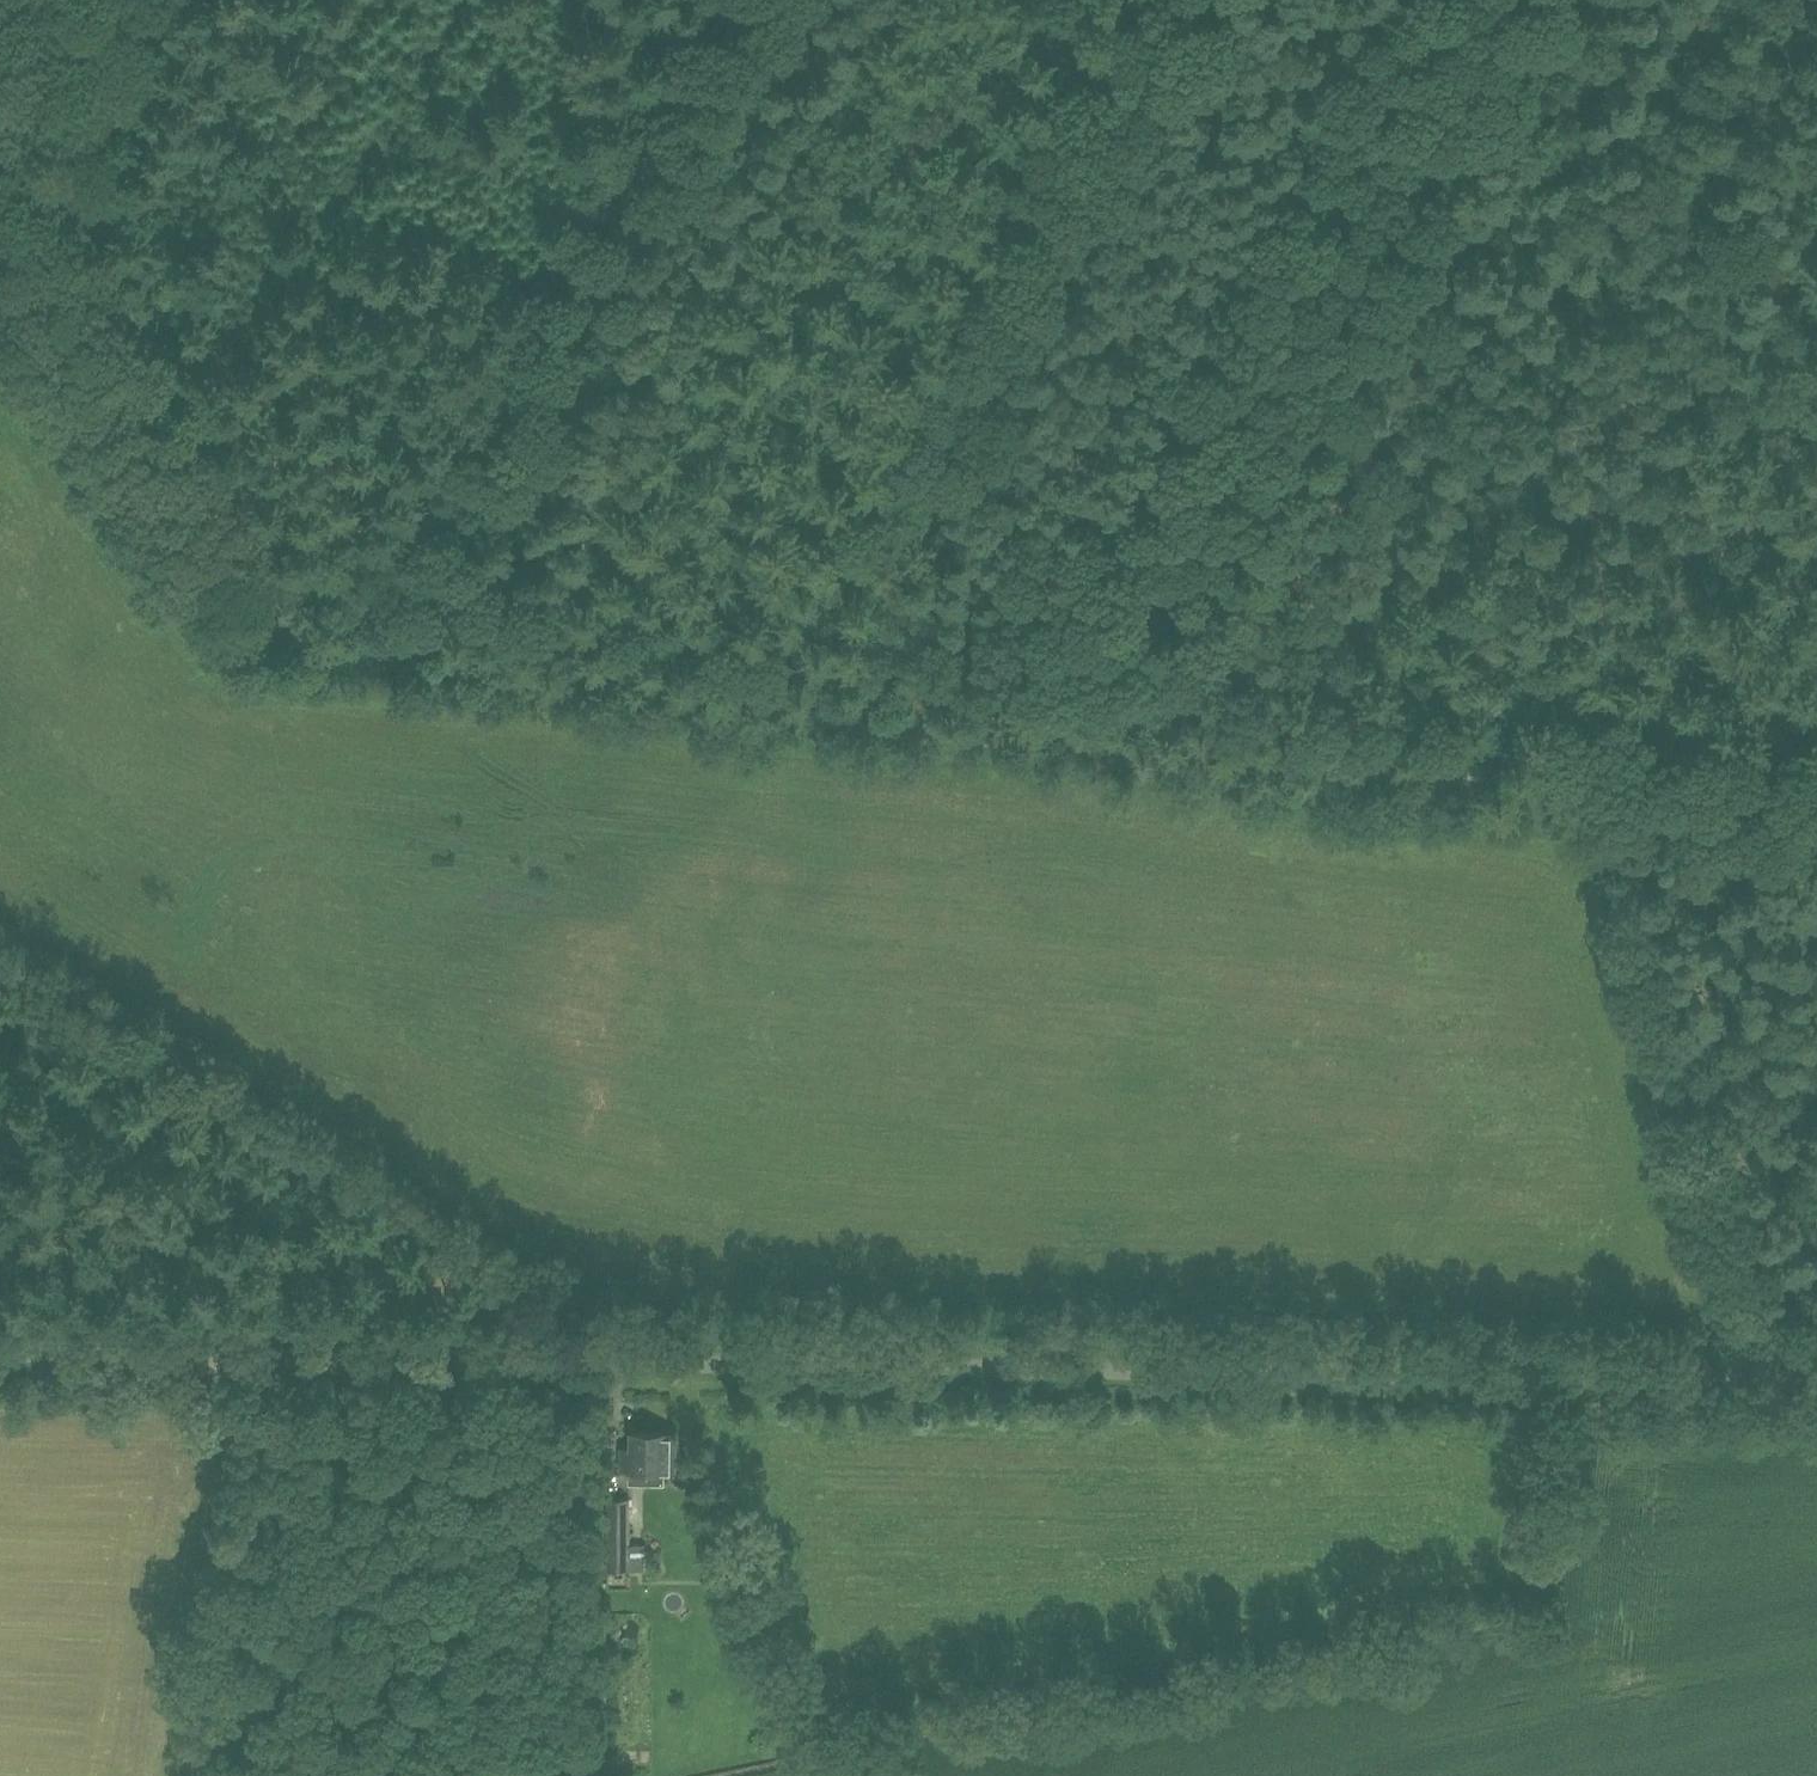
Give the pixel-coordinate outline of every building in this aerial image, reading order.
[(678,1432),(668,1431),(635,1428),(633,1446),(624,1445),(622,1466),(630,1467),(629,1480),(664,1483),(665,1470),(675,1471),(678,1432)] [(607,1500),(608,1570),(631,1570),(630,1500),(607,1500)]
